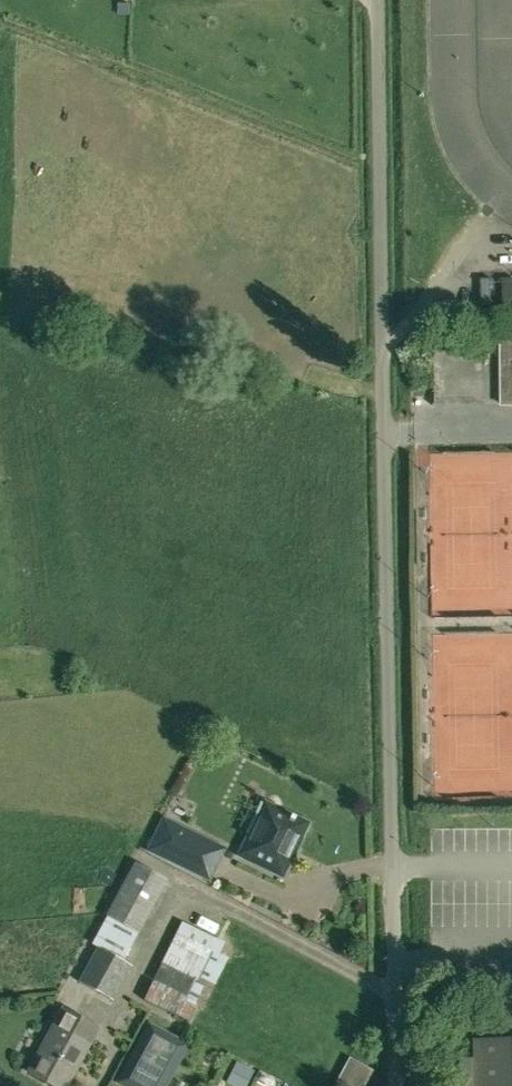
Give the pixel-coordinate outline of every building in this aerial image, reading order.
[(420,334),(411,334),(411,344),(420,344),(420,334)] [(509,334),(502,334),(503,405),(511,405),(511,334),(509,334)] [(290,817),(265,805),(241,854),(265,866),(267,861),(283,869),(305,824),(294,819),(295,817),(291,815),(290,817)] [(213,884),(229,851),(165,820),(148,853),(213,884)] [(107,916),(138,933),(167,879),(136,862),(107,916)] [(181,923),(143,1000),(177,1016),(190,990),(206,998),(226,957),(222,955),(227,945),(181,923)] [(131,965),(123,961),(98,947),(79,981),(112,1000),(131,965)] [(29,1072),(54,1085),(65,1085),(97,1027),(64,1009),(29,1072)] [(477,1038),(479,1085),(511,1085),(511,1038),(477,1038)] [(350,1057),(337,1081),(346,1085),(364,1085),(373,1070),(350,1057)] [(241,1065),(231,1084),(234,1085),(250,1085),(256,1073),(241,1065)]
